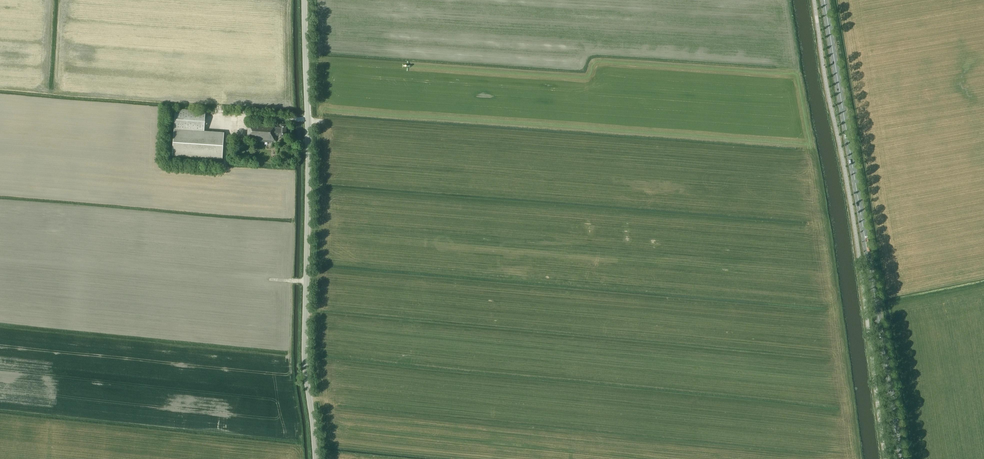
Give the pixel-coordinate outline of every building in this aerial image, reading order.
[(205,111),(175,109),(172,155),(202,157),(201,160),(207,161),(207,157),(222,158),(224,133),(204,131),(205,111)] [(277,123),(248,121),(246,140),(275,142),(276,135),(279,136),(286,137),(287,124),(280,124),(280,125),(277,124),(277,123)]
